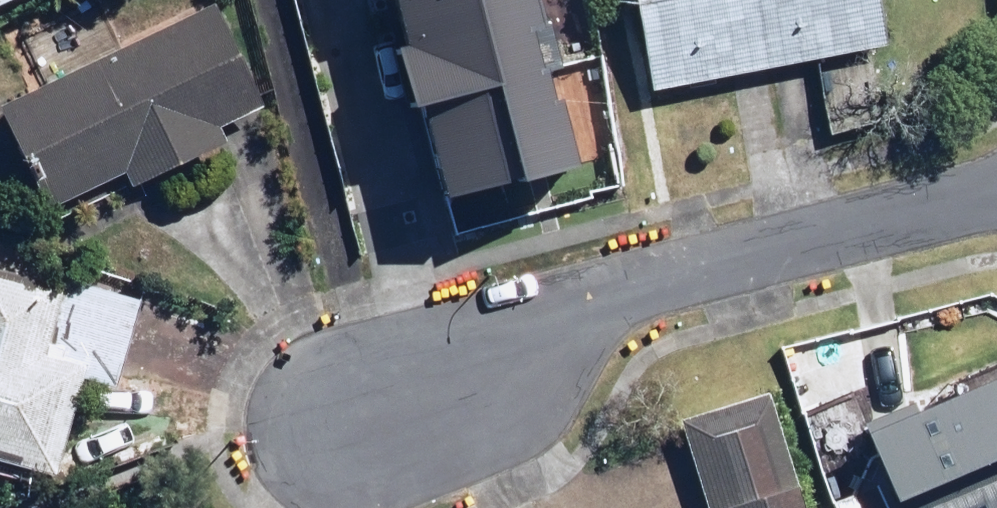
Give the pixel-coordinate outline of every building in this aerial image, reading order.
[(220,0),(0,105),(0,109),(45,203),(122,166),(135,193),(233,146),(224,127),(270,105),(220,0)] [(382,34),(528,0),(374,0),(382,34)] [(535,0),(528,0),(382,34),(402,119),(555,84),(535,0)] [(878,0),(641,0),(657,84),(886,39),(878,0)] [(575,170),(555,84),(402,119),(422,205),(575,170)] [(0,258),(0,457),(55,473),(83,377),(116,387),(142,299),(0,258)] [(865,427),(890,494),(996,454),(996,377),(865,427)] [(709,507),(807,507),(768,396),(681,426),(709,507)] [(950,507),(996,507),(996,488),(950,507)]
